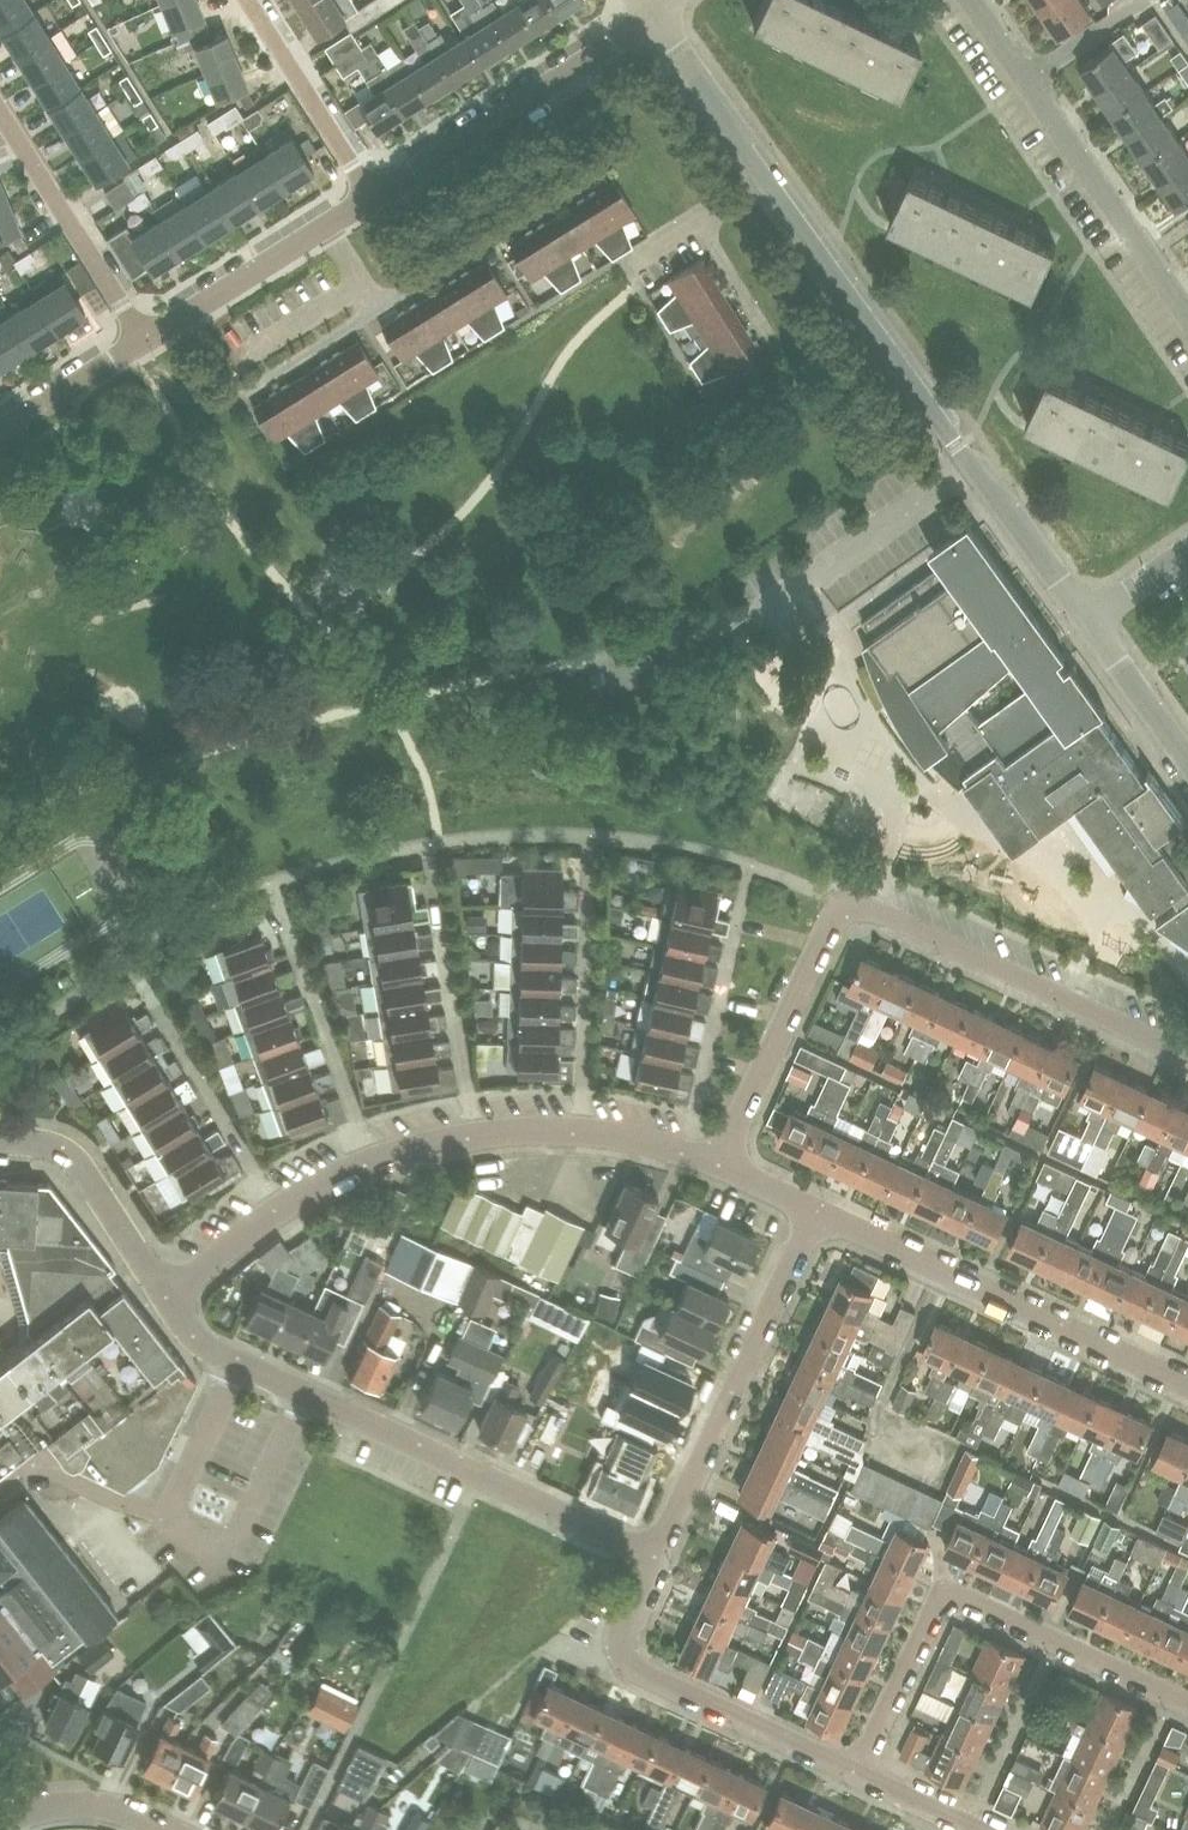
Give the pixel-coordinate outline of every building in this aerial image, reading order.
[(26,0),(0,0),(0,27),(2,31),(33,12),(26,0)] [(196,0),(168,0),(162,3),(178,41),(206,29),(201,17),(203,16),(196,0)] [(316,0),(294,0),(301,10),(316,0)] [(352,0),(316,0),(301,10),(316,34),(357,8),(352,0)] [(357,8),(366,22),(400,0),(370,0),(357,8)] [(422,0),(415,0),(406,5),(414,17),(427,8),(422,0)] [(508,45),(479,0),(462,0),(464,3),(451,12),(482,61),(508,45)] [(533,29),(516,2),(501,11),(494,0),(479,0),(508,45),(533,29)] [(557,14),(548,0),(519,0),(516,2),(533,29),(557,14)] [(578,0),(548,0),(557,14),(578,0)] [(848,11),(824,0),(764,0),(753,23),(825,58),(848,11)] [(1059,0),(1037,0),(1044,10),(1059,0)] [(1093,12),(1085,0),(1059,0),(1044,10),(1061,34),(1093,12)] [(1187,29),(1187,16),(1177,1),(1166,9),(1182,33),(1187,29)] [(920,46),(848,11),(825,58),(897,92),(920,46)] [(49,36),(33,12),(2,31),(18,56),(49,36)] [(1175,38),(1158,12),(1144,22),(1162,47),(1175,38)] [(427,96),(452,80),(418,28),(419,27),(415,21),(403,28),(423,60),(410,69),(427,96)] [(452,80),(477,64),(460,37),(449,44),(442,33),(438,35),(429,21),(419,27),(418,28),(452,80)] [(104,37),(96,25),(88,30),(96,42),(104,37)] [(236,60),(225,33),(210,39),(206,29),(178,41),(177,41),(181,51),(195,46),(206,72),(236,60)] [(1132,68),(1126,59),(1140,50),(1127,30),(1112,41),(1115,45),(1083,66),(1099,90),(1132,68)] [(333,61),(359,45),(350,31),(324,47),(333,61)] [(34,80),(64,61),(49,36),(18,56),(34,80)] [(112,49),(104,37),(96,42),(103,54),(112,49)] [(427,96),(410,69),(403,57),(387,67),(377,52),(376,53),(369,41),(360,47),(368,58),(402,112),(427,96)] [(376,128),(402,112),(368,58),(360,47),(359,45),(333,61),(342,75),(357,66),(374,92),(359,101),(376,128)] [(1182,72),(1187,68),(1187,59),(1182,51),(1172,58),(1182,72)] [(247,86),(236,60),(206,72),(217,99),(236,91),(247,107),(255,102),(245,87),(247,86)] [(49,105),(80,86),(64,61),(34,80),(49,105)] [(1115,113),(1147,91),(1132,68),(1099,90),(1115,113)] [(135,86),(127,74),(119,79),(127,92),(135,86)] [(95,111),(80,86),(49,105),(65,130),(95,111)] [(143,99),(135,86),(127,92),(134,104),(143,99)] [(1131,136),(1163,114),(1173,106),(1166,96),(1156,103),(1147,91),(1115,113),(1131,136)] [(241,118),(243,117),(235,104),(207,122),(214,133),(226,126),(227,128),(242,119),(241,118)] [(241,118),(242,119),(249,130),(261,121),(263,115),(258,108),(243,117),(241,118)] [(80,155),(111,135),(95,111),(65,130),(80,155)] [(158,124),(150,111),(142,117),(150,129),(158,124)] [(1147,159),(1179,137),(1163,114),(1131,136),(1147,159)] [(197,129),(182,138),(189,150),(200,143),(202,134),(197,129)] [(127,161),(111,135),(80,155),(96,180),(127,161)] [(314,173),(291,137),(265,154),(264,154),(285,187),(299,177),(302,181),(314,173)] [(1179,137),(1147,159),(1162,182),(1187,165),(1187,150),(1179,137)] [(189,150),(182,138),(166,148),(170,156),(177,157),(189,150)] [(264,154),(265,154),(260,146),(233,163),(238,171),(258,203),(259,203),(285,187),(264,154)] [(162,166),(156,155),(139,165),(143,172),(150,173),(162,166)] [(1162,182),(1179,206),(1187,200),(1187,165),(1162,182)] [(258,203),(238,171),(212,187),(232,220),(233,219),(247,211),(249,214),(261,206),(259,203),(258,203)] [(963,256),(985,211),(912,176),(890,222),(963,256)] [(136,195),(125,179),(105,192),(116,209),(128,201),(132,208),(138,209),(151,201),(144,190),(136,195)] [(635,214),(614,181),(587,197),(622,252),(632,246),(623,221),(635,214)] [(0,182),(0,206),(9,202),(0,182)] [(232,220),(212,187),(185,204),(206,237),(221,227),(223,231),(235,223),(233,219),(232,220)] [(622,252),(587,197),(562,213),(583,247),(594,240),(612,259),(622,252)] [(9,202),(0,206),(0,237),(8,234),(19,251),(28,245),(18,230),(20,229),(9,202)] [(206,237),(185,204),(159,220),(180,253),(206,237)] [(1036,291),(1057,246),(985,211),(963,256),(1036,291)] [(583,247),(562,213),(536,229),(571,284),(581,278),(572,254),(583,247)] [(180,253),(159,220),(132,238),(153,270),(168,261),(170,264),(182,256),(180,253)] [(571,284),(536,229),(510,246),(516,256),(526,271),(531,279),(543,272),(561,291),(571,284)] [(35,258),(31,251),(14,261),(21,272),(34,265),(35,258)] [(516,256),(507,261),(517,276),(526,271),(516,256)] [(662,319),(717,284),(701,259),(668,280),(675,292),(657,310),(662,319)] [(507,295),(486,261),(459,277),(494,332),(504,326),(495,302),(507,295)] [(494,332),(459,277),(434,294),(455,327),(466,320),(484,339),(494,332)] [(84,314),(63,281),(36,298),(57,331),(57,330),(84,314)] [(735,313),(717,284),(662,319),(669,330),(694,321),(702,334),(735,313)] [(455,327),(434,294),(408,310),(443,364),(452,358),(443,334),(455,327)] [(57,331),(36,298),(10,315),(31,347),(45,338),(47,342),(60,334),(57,330),(57,331)] [(443,364),(408,310),(382,326),(403,359),(415,352),(432,371),(443,364)] [(751,338),(735,313),(702,334),(708,343),(689,361),(696,372),(751,338)] [(10,315),(0,321),(0,356),(5,364),(19,355),(21,358),(34,351),(31,347),(10,315)] [(767,363),(751,338),(696,372),(702,381),(726,372),(733,384),(767,363)] [(378,375),(357,341),(331,358),(366,413),(376,406),(366,382),(378,375)] [(366,413),(331,358),(306,374),(327,407),(338,400),(356,419),(366,413)] [(327,407),(306,374),(280,390),(315,445),(325,439),(315,415),(327,407)] [(1101,455),(1123,409),(1051,375),(1029,421),(1101,455)] [(315,445),(280,390),(254,407),(274,440),(287,432),(304,451),(315,445)] [(1123,409),(1101,455),(1173,490),(1187,458),(1187,441),(1123,409)] [(904,688),(1022,603),(1027,600),(970,521),(932,546),(941,564),(863,621),(873,636),(869,639),(870,640),(864,645),(868,656),(869,658),(873,669),(877,676),(881,685),(889,700),(904,690),(903,689),(904,688)] [(1101,713),(1106,709),(1073,663),(1067,667),(1061,658),(1066,654),(1027,600),(1022,603),(904,688),(903,689),(904,690),(889,700),(893,707),(906,728),(928,755),(941,745),(956,767),(966,781),(968,783),(1001,830),(1015,849),(1043,829),(1042,828),(1064,812),(1108,872),(1120,864),(1131,878),(1124,895),(1151,906),(1153,909),(1172,896),(1180,907),(1157,924),(1187,946),(1187,857),(1169,830),(1184,819),(1154,776),(1148,779),(1103,717),(1101,713)] [(454,858),(454,871),(471,871),(471,859),(471,856),(454,855),(454,858)] [(579,887),(561,887),(561,880),(562,868),(523,867),(523,874),(501,873),(500,906),(513,907),(561,907),(565,908),(578,908),(579,887)] [(430,917),(427,904),(416,906),(411,881),(358,890),(365,928),(413,920),(430,917)] [(720,890),(680,881),(678,890),(668,888),(661,917),(708,927),(725,932),(727,919),(714,916),(720,890)] [(577,936),(578,922),(560,922),(561,907),(513,907),(512,934),(560,935),(577,936)] [(609,908),(609,921),(618,923),(620,910),(609,908)] [(467,916),(467,930),(480,930),(480,916),(467,916)] [(720,945),(705,941),(708,927),(661,917),(656,944),(702,954),(718,958),(720,945)] [(434,944),(432,931),(415,934),(413,920),(365,928),(370,955),(417,947),(434,944)] [(331,924),(309,927),(313,937),(332,934),(331,924)] [(338,934),(339,944),(366,942),(365,932),(338,934)] [(266,949),(260,934),(216,951),(226,979),(271,962),(276,960),(271,947),(266,949)] [(577,963),(577,950),(560,949),(560,935),(512,934),(511,961),(559,962),(577,963)] [(621,951),(645,953),(646,942),(622,940),(621,951)] [(717,967),(700,963),(702,954),(656,944),(650,970),(696,981),(713,985),(717,967)] [(438,971),(436,958),(419,961),(417,947),(370,955),(374,982),(422,974),(438,971)] [(859,1038),(863,1030),(891,971),(881,966),(882,965),(863,957),(850,984),(844,981),(836,998),(858,1008),(837,1051),(852,1058),(860,1038),(859,1038)] [(559,962),(511,961),(511,988),(558,989),(576,990),(576,977),(559,976),(559,962)] [(178,962),(163,971),(176,991),(191,981),(178,962)] [(280,988),(286,986),(297,981),(292,969),(276,975),(271,962),(226,979),(236,1004),(280,988)] [(707,1012),(711,994),(694,990),(696,981),(650,970),(649,970),(644,997),(691,1008),(707,1012)] [(905,1011),(919,982),(901,974),(900,975),(891,971),(863,1030),(873,1035),(881,1019),(884,1020),(892,1005),(905,1011)] [(72,981),(68,973),(60,978),(65,985),(72,981)] [(443,998),(441,985),(424,988),(422,974),(374,982),(379,1009),(426,1001),(443,998)] [(917,1055),(944,996),(936,992),(936,990),(919,982),(905,1011),(918,1017),(910,1033),(914,1034),(906,1050),(917,1055)] [(289,1013),(307,1006),(302,994),(285,1000),(280,988),(236,1004),(245,1029),(289,1013)] [(575,1017),(576,1004),(558,1003),(558,989),(511,988),(510,1015),(557,1017),(575,1017)] [(608,989),(606,998),(609,999),(616,1000),(618,991),(611,990),(608,989)] [(957,1036),(971,1006),(954,998),(953,1000),(944,996),(917,1055),(927,1060),(935,1044),(938,1046),(945,1030),(957,1036)] [(701,1038),(705,1020),(689,1017),(691,1008),(644,997),(638,1024),(685,1034),(701,1038)] [(98,1058),(139,1033),(154,1024),(147,1012),(132,1022),(119,1000),(117,998),(85,1018),(87,1020),(92,1028),(83,1033),(98,1058)] [(447,1025),(445,1013),(429,1015),(426,1001),(379,1009),(383,1036),(430,1028),(447,1025)] [(199,1004),(182,1010),(189,1021),(204,1016),(199,1004)] [(984,1050),(997,1020),(988,1016),(989,1015),(971,1006),(957,1036),(971,1042),(970,1044),(984,1050)] [(289,1013),(245,1029),(245,1030),(255,1056),(299,1039),(304,1037),(300,1024),(294,1026),(289,1013)] [(562,1045),(562,1031),(557,1031),(557,1017),(510,1015),(510,1020),(520,1020),(519,1044),(557,1044),(562,1045)] [(988,1069),(991,1071),(998,1055),(1011,1061),(1025,1032),(1007,1023),(1007,1025),(997,1020),(984,1050),(977,1063),(978,1063),(970,1080),(980,1085),(988,1069)] [(695,1065),(699,1047),(683,1043),(685,1034),(638,1024),(637,1024),(632,1050),(679,1061),(695,1065)] [(388,1063),(435,1055),(452,1052),(450,1039),(433,1042),(430,1028),(383,1036),(388,1063)] [(1023,1105),(1051,1046),(1042,1041),(1042,1040),(1025,1032),(1011,1061),(1024,1067),(1017,1082),(1021,1084),(1013,1100),(1023,1105)] [(113,1082),(161,1052),(168,1048),(161,1036),(147,1045),(139,1033),(98,1058),(113,1082)] [(881,1047),(860,1038),(852,1058),(873,1067),(881,1047)] [(309,1065),(326,1058),(321,1045),(304,1052),(299,1039),(255,1056),(264,1081),(309,1065)] [(574,1082),(574,1059),(557,1058),(557,1044),(519,1044),(509,1043),(508,1071),(544,1072),(544,1082),(574,1082)] [(506,1058),(506,1044),(480,1045),(480,1059),(506,1058)] [(806,1151),(840,1079),(846,1066),(801,1044),(795,1058),(829,1074),(815,1103),(812,1102),(805,1116),(791,1110),(789,1114),(783,1128),(782,1129),(777,1140),(795,1148),(796,1147),(806,1151)] [(1058,1102),(1079,1057),(1061,1048),(1060,1050),(1051,1046),(1023,1105),(1011,1132),(1022,1138),(1042,1094),(1058,1102)] [(687,1101),(693,1074),(677,1071),(679,1061),(632,1050),(631,1055),(635,1056),(630,1078),(638,1080),(638,1085),(646,1087),(649,1082),(659,1085),(657,1095),(687,1101)] [(127,1105),(168,1080),(182,1071),(175,1059),(168,1064),(161,1052),(113,1082),(127,1105)] [(458,1088),(454,1066),(437,1069),(435,1055),(388,1063),(387,1063),(392,1090),(427,1084),(428,1093),(458,1088)] [(978,1063),(977,1063),(968,1058),(959,1075),(970,1080),(978,1063)] [(909,1070),(889,1061),(883,1073),(903,1082),(909,1070)] [(813,1072),(794,1063),(788,1077),(806,1086),(813,1072)] [(309,1065),(264,1081),(274,1106),(318,1090),(335,1083),(330,1070),(313,1077),(309,1065)] [(1083,1166),(1123,1079),(1114,1075),(1115,1074),(1097,1065),(1083,1095),(1096,1101),(1089,1117),(1092,1118),(1072,1161),(1083,1166)] [(853,1121),(838,1113),(835,1112),(849,1083),(855,1070),(846,1066),(840,1079),(806,1151),(815,1156),(815,1157),(832,1166),(846,1136),(853,1121)] [(69,1075),(58,1082),(65,1093),(75,1087),(69,1075)] [(182,1103),(197,1094),(188,1079),(173,1089),(168,1080),(127,1105),(142,1128),(182,1103)] [(1137,1120),(1151,1091),(1133,1082),(1133,1084),(1123,1079),(1083,1166),(1098,1173),(1108,1153),(1107,1145),(1115,1130),(1117,1131),(1125,1114),(1137,1120)] [(919,1080),(914,1091),(928,1098),(933,1087),(919,1080)] [(348,1118),(340,1096),(323,1103),(318,1090),(274,1106),(283,1132),(316,1120),(319,1129),(335,1123),(348,1118)] [(1163,1134),(1177,1104),(1167,1100),(1168,1099),(1151,1091),(1137,1120),(1150,1126),(1149,1127),(1162,1133),(1163,1134)] [(83,1099),(72,1106),(80,1111),(87,1107),(83,1099)] [(251,1101),(237,1106),(242,1118),(256,1113),(251,1101)] [(881,1101),(868,1129),(878,1133),(886,1116),(891,1106),(881,1101)] [(891,1106),(886,1116),(896,1121),(903,1106),(893,1101),(891,1106)] [(196,1126),(201,1123),(194,1112),(189,1115),(182,1103),(142,1128),(156,1151),(196,1126)] [(1187,1107),(1186,1109),(1177,1104),(1163,1134),(1162,1133),(1156,1146),(1157,1147),(1149,1164),(1159,1169),(1168,1152),(1170,1153),(1171,1157),(1179,1160),(1184,1159),(1187,1150),(1187,1108),(1187,1107)] [(774,1107),(767,1122),(782,1129),(783,1128),(789,1114),(774,1107)] [(884,1190),(898,1160),(886,1155),(893,1140),(889,1138),(897,1122),(896,1121),(886,1116),(878,1133),(858,1176),(869,1181),(868,1183),(884,1190)] [(938,1216),(952,1186),(960,1169),(946,1163),(965,1121),(953,1116),(946,1130),(941,1142),(932,1159),(926,1172),(913,1201),(922,1206),(921,1208),(938,1216)] [(170,1175),(211,1150),(225,1141),(218,1129),(204,1138),(196,1126),(156,1151),(170,1175)] [(913,1201),(926,1172),(932,1159),(941,1142),(946,1130),(936,1126),(923,1153),(919,1151),(915,1160),(902,1153),(898,1160),(884,1190),(902,1199),(903,1197),(913,1201)] [(878,1133),(868,1129),(865,1127),(859,1142),(846,1136),(832,1166),(849,1174),(850,1172),(858,1176),(878,1133)] [(992,1241),(1006,1211),(992,1205),(999,1190),(997,1189),(1013,1156),(1021,1159),(1025,1150),(1007,1142),(995,1166),(994,1166),(985,1184),(986,1184),(980,1197),(979,1197),(966,1226),(975,1231),(974,1233),(992,1241)] [(1157,1147),(1156,1146),(1147,1142),(1139,1159),(1149,1164),(1157,1147)] [(231,1181),(245,1173),(232,1152),(218,1162),(211,1150),(170,1175),(172,1178),(180,1173),(193,1194),(215,1180),(220,1188),(231,1181)] [(985,1184),(994,1166),(984,1161),(976,1179),(985,1184)] [(1070,1192),(1078,1176),(1047,1161),(1031,1195),(1048,1203),(1056,1185),(1070,1191),(1070,1192)] [(1064,1274),(1077,1245),(1066,1239),(1073,1224),(1070,1223),(1078,1208),(1080,1209),(1092,1183),(1078,1176),(1070,1192),(1070,1191),(1060,1213),(1060,1214),(1038,1260),(1048,1265),(1047,1266),(1064,1274)] [(1143,1179),(1137,1191),(1150,1197),(1155,1185),(1143,1179)] [(33,1249),(37,1182),(0,1180),(0,1247),(13,1248),(33,1249)] [(615,1265),(639,1276),(667,1216),(653,1209),(658,1197),(626,1182),(605,1226),(628,1236),(615,1265)] [(583,1226),(546,1208),(544,1212),(527,1204),(522,1213),(461,1184),(441,1225),(557,1280),(583,1226)] [(966,1226),(979,1197),(966,1190),(965,1192),(952,1186),(938,1216),(955,1224),(956,1222),(966,1226)] [(401,1190),(398,1188),(391,1201),(405,1207),(411,1194),(408,1193),(401,1190)] [(1091,1285),(1127,1210),(1128,1211),(1133,1200),(1112,1190),(1107,1201),(1117,1205),(1102,1238),(1097,1236),(1090,1251),(1077,1245),(1064,1274),(1080,1282),(1081,1281),(1091,1285)] [(1060,1214),(1060,1213),(1046,1207),(1037,1226),(1023,1219),(1010,1249),(1028,1258),(1029,1256),(1038,1260),(1060,1214)] [(1117,1299),(1131,1270),(1120,1265),(1127,1250),(1123,1248),(1139,1216),(1128,1211),(1127,1210),(1091,1285),(1101,1290),(1100,1291),(1117,1299)] [(743,1268),(757,1239),(716,1219),(707,1239),(694,1232),(681,1260),(707,1272),(710,1273),(718,1256),(743,1268)] [(1145,1310),(1180,1234),(1170,1229),(1155,1263),(1152,1261),(1144,1277),(1131,1270),(1117,1299),(1135,1307),(1135,1306),(1145,1310)] [(386,1271),(458,1302),(474,1265),(403,1233),(386,1271)] [(292,1256),(286,1269),(299,1274),(315,1238),(313,1234),(288,1251),(292,1256)] [(1184,1295),(1172,1290),(1180,1274),(1176,1273),(1187,1247),(1187,1238),(1180,1234),(1145,1310),(1154,1315),(1153,1316),(1171,1324),(1184,1295)] [(299,1274),(293,1286),(306,1292),(314,1275),(308,1272),(329,1257),(315,1238),(299,1274)] [(47,1439),(65,1463),(124,1491),(157,1465),(198,1382),(148,1319),(110,1270),(96,1253),(33,1249),(13,1248),(28,1330),(34,1337),(0,1364),(0,1475),(42,1444),(47,1439)] [(324,1357),(339,1323),(339,1322),(351,1295),(364,1301),(382,1262),(364,1254),(346,1294),(324,1284),(312,1310),(312,1311),(297,1345),(324,1357)] [(729,1300),(700,1286),(707,1272),(681,1260),(676,1257),(669,1272),(687,1280),(675,1306),(674,1307),(713,1325),(712,1326),(716,1328),(718,1323),(725,1321),(730,1310),(727,1303),(729,1300)] [(888,1298),(872,1290),(881,1272),(857,1261),(848,1279),(844,1277),(835,1296),(837,1297),(833,1306),(876,1326),(904,1339),(917,1312),(902,1305),(894,1321),(882,1316),(883,1313),(881,1312),(888,1298)] [(474,1265),(458,1302),(484,1314),(493,1295),(506,1300),(509,1294),(514,1283),(474,1265)] [(261,1288),(246,1321),(272,1333),(287,1299),(293,1286),(299,1274),(286,1269),(281,1266),(276,1276),(272,1274),(265,1289),(261,1288)] [(540,1295),(514,1283),(509,1294),(533,1306),(540,1295)] [(1184,1295),(1171,1324),(1187,1332),(1187,1297),(1184,1295)] [(297,1345),(312,1311),(312,1310),(287,1299),(272,1333),(297,1345)] [(599,1301),(596,1316),(614,1319),(617,1304),(599,1301)] [(347,1374),(382,1390),(398,1354),(384,1348),(399,1314),(380,1305),(365,1338),(363,1338),(347,1374)] [(708,1336),(712,1326),(713,1325),(674,1307),(675,1306),(671,1305),(658,1332),(641,1324),(634,1338),(641,1342),(664,1353),(671,1339),(700,1352),(705,1351),(710,1340),(708,1336)] [(904,1339),(876,1326),(833,1306),(829,1315),(826,1314),(826,1316),(820,1313),(815,1325),(816,1329),(819,1331),(848,1345),(854,1332),(855,1332),(870,1339),(871,1337),(875,1339),(899,1350),(904,1339)] [(465,1375),(462,1382),(462,1383),(472,1387),(467,1397),(468,1398),(480,1403),(502,1356),(487,1349),(495,1333),(468,1321),(461,1337),(459,1336),(448,1360),(468,1369),(465,1375)] [(937,1396),(946,1378),(945,1378),(952,1365),(965,1336),(956,1332),(957,1330),(939,1322),(926,1351),(940,1357),(932,1373),(934,1374),(926,1390),(937,1395),(937,1396)] [(847,1363),(854,1349),(848,1346),(848,1345),(819,1331),(818,1332),(815,1330),(809,1333),(804,1345),(813,1349),(808,1359),(879,1392),(883,1382),(855,1369),(856,1367),(847,1363)] [(972,1389),(992,1347),(975,1339),(975,1341),(965,1336),(952,1365),(966,1371),(960,1384),(972,1389)] [(631,1383),(631,1384),(677,1406),(677,1407),(679,1408),(692,1381),(658,1366),(664,1353),(641,1342),(634,1356),(642,1360),(631,1383)] [(986,1431),(1018,1361),(1008,1356),(1009,1355),(992,1347),(972,1389),(972,1391),(983,1397),(979,1404),(984,1406),(980,1415),(977,1414),(970,1430),(962,1427),(957,1436),(977,1445),(984,1431),(986,1431)] [(565,1361),(552,1354),(529,1396),(542,1403),(553,1383),(565,1361)] [(873,1404),(879,1392),(808,1359),(804,1368),(795,1364),(788,1378),(790,1383),(794,1385),(823,1399),(832,1402),(837,1390),(847,1395),(848,1392),(873,1404)] [(1032,1401),(1046,1372),(1028,1364),(1028,1365),(1018,1361),(986,1431),(996,1436),(1006,1414),(1021,1422),(1032,1400),(1032,1401)] [(456,1424),(468,1398),(467,1397),(472,1387),(462,1383),(462,1382),(438,1371),(421,1408),(456,1424)] [(1045,1407),(1037,1422),(1041,1423),(1028,1450),(1040,1455),(1072,1386),(1062,1382),(1063,1380),(1046,1372),(1032,1401),(1045,1407)] [(956,1383),(946,1378),(937,1396),(937,1395),(927,1416),(938,1421),(956,1383)] [(479,1429),(510,1444),(525,1409),(511,1403),(518,1386),(505,1380),(498,1396),(495,1395),(479,1429)] [(677,1407),(677,1406),(631,1384),(631,1383),(625,1381),(614,1406),(607,1403),(600,1417),(628,1430),(634,1418),(665,1432),(677,1407)] [(919,1390),(906,1384),(896,1405),(909,1411),(919,1390)] [(817,1412),(823,1399),(794,1385),(786,1403),(787,1403),(783,1413),(812,1426),(825,1431),(842,1439),(842,1441),(864,1451),(865,1438),(831,1422),(833,1419),(817,1412)] [(1086,1426),(1099,1397),(1082,1389),(1081,1391),(1072,1386),(1040,1455),(1050,1460),(1062,1434),(1065,1436),(1072,1422),(1073,1422),(1074,1420),(1086,1426)] [(1091,1485),(1125,1412),(1115,1407),(1116,1405),(1099,1397),(1086,1426),(1100,1432),(1092,1448),(1094,1449),(1079,1479),(1091,1485)] [(1140,1452),(1154,1423),(1136,1415),(1135,1416),(1125,1412),(1091,1485),(1101,1489),(1115,1459),(1119,1461),(1126,1445),(1140,1452)] [(806,1439),(812,1426),(783,1413),(779,1422),(777,1421),(769,1438),(799,1452),(804,1439),(806,1439)] [(1187,1465),(1187,1441),(1187,1439),(1171,1431),(1158,1460),(1172,1466),(1171,1468),(1184,1475),(1187,1465)] [(632,1511),(646,1480),(644,1478),(656,1450),(618,1432),(605,1461),(603,1460),(588,1491),(632,1511)] [(792,1465),(799,1452),(769,1438),(761,1456),(763,1456),(758,1466),(834,1500),(840,1487),(792,1465)] [(981,1453),(967,1447),(949,1491),(962,1497),(981,1453)] [(867,1496),(880,1468),(867,1462),(854,1490),(867,1496)] [(834,1500),(758,1466),(754,1475),(752,1474),(751,1477),(748,1475),(745,1476),(741,1487),(742,1489),(745,1491),(774,1505),(780,1492),(828,1514),(834,1500)] [(880,1502),(893,1474),(880,1468),(867,1496),(880,1502)] [(1042,1483),(1016,1470),(1010,1484),(1036,1496),(1042,1483)] [(893,1508),(906,1480),(893,1474),(880,1502),(893,1508)] [(906,1514),(919,1487),(906,1480),(893,1508),(906,1514)] [(1158,1500),(1169,1506),(1178,1487),(1167,1482),(1158,1500)] [(919,1520),(932,1493),(919,1487),(906,1514),(919,1520)] [(933,1526),(945,1499),(932,1493),(919,1520),(933,1526)] [(1029,1586),(1057,1526),(1056,1526),(1068,1501),(1057,1496),(1038,1538),(1035,1537),(1028,1552),(1015,1546),(1001,1575),(1019,1583),(1020,1582),(1029,1586)] [(118,1613),(27,1497),(0,1518),(0,1578),(7,1587),(0,1593),(0,1596),(5,1602),(38,1644),(54,1664),(118,1613)] [(1001,1575),(1015,1546),(1002,1540),(1009,1524),(1005,1522),(1013,1506),(1003,1501),(996,1514),(997,1514),(976,1561),(985,1565),(984,1567),(1001,1575)] [(997,1514),(996,1514),(983,1507),(980,1515),(966,1509),(947,1549),(966,1558),(966,1556),(976,1561),(997,1514)] [(1101,1517),(1083,1508),(1071,1534),(1089,1542),(1101,1517)] [(89,1524),(89,1510),(59,1512),(60,1526),(89,1524)] [(1158,1530),(1183,1541),(1187,1532),(1187,1529),(1187,1524),(1166,1514),(1158,1530)] [(778,1537),(774,1536),(776,1532),(747,1518),(746,1521),(743,1520),(740,1521),(735,1531),(736,1533),(739,1535),(738,1538),(739,1539),(735,1547),(784,1571),(790,1557),(773,1549),(778,1537)] [(1121,1526),(1106,1519),(1095,1542),(1110,1549),(1121,1526)] [(922,1561),(931,1542),(901,1528),(895,1543),(853,1523),(847,1536),(856,1540),(855,1541),(915,1569),(919,1560),(922,1561)] [(84,1550),(105,1535),(98,1526),(77,1541),(84,1550)] [(1055,1600),(1069,1571),(1054,1564),(1061,1550),(1057,1549),(1066,1531),(1057,1526),(1029,1586),(1038,1590),(1037,1592),(1055,1600)] [(826,1548),(796,1534),(789,1549),(819,1563),(826,1548)] [(1164,1557),(1168,1548),(1140,1534),(1131,1553),(1159,1565),(1163,1556),(1164,1557)] [(905,1597),(913,1579),(911,1578),(915,1569),(855,1541),(851,1551),(867,1559),(865,1562),(882,1570),(876,1583),(905,1597)] [(795,1576),(784,1571),(735,1547),(730,1558),(729,1557),(721,1574),(749,1587),(756,1573),(771,1580),(772,1577),(790,1585),(795,1576)] [(1183,1586),(1181,1585),(1187,1570),(1187,1557),(1168,1548),(1164,1557),(1180,1564),(1164,1598),(1160,1596),(1152,1612),(1141,1606),(1127,1635),(1144,1643),(1144,1641),(1155,1646),(1183,1586)] [(1109,1573),(1118,1577),(1120,1578),(1120,1577),(1128,1560),(1117,1555),(1109,1573)] [(897,1614),(905,1597),(876,1583),(870,1596),(853,1588),(852,1591),(833,1582),(841,1565),(828,1559),(815,1587),(890,1622),(894,1613),(897,1614)] [(1119,1585),(1115,1583),(1102,1577),(1103,1575),(1092,1570),(1073,1609),(1092,1618),(1092,1616),(1102,1621),(1119,1585)] [(745,1603),(746,1599),(744,1598),(749,1587),(721,1574),(713,1591),(715,1591),(710,1601),(739,1615),(748,1619),(768,1628),(770,1629),(769,1630),(783,1637),(789,1626),(755,1610),(756,1608),(745,1603)] [(790,1585),(782,1603),(796,1610),(809,1583),(795,1576),(790,1585)] [(1127,1635),(1141,1606),(1127,1600),(1128,1598),(1127,1598),(1133,1583),(1120,1577),(1120,1578),(1118,1577),(1115,1583),(1119,1585),(1102,1621),(1111,1625),(1110,1627),(1127,1635)] [(1187,1644),(1187,1610),(1183,1608),(1187,1598),(1187,1589),(1183,1586),(1155,1646),(1164,1651),(1164,1652),(1181,1660),(1187,1644)] [(879,1650),(887,1633),(885,1632),(890,1622),(815,1587),(810,1597),(841,1612),(840,1615),(847,1619),(841,1631),(841,1632),(879,1650)] [(725,1638),(731,1626),(733,1627),(739,1615),(710,1601),(705,1611),(699,1608),(694,1620),(693,1626),(696,1627),(696,1626),(727,1641),(727,1639),(725,1638)] [(22,1698),(56,1669),(57,1669),(54,1664),(38,1644),(5,1602),(0,1606),(0,1685),(7,1679),(22,1698)] [(748,1619),(743,1632),(762,1641),(768,1628),(748,1619)] [(968,1629),(955,1623),(940,1656),(952,1662),(968,1629)] [(771,1663),(739,1649),(726,1642),(727,1641),(696,1626),(696,1627),(695,1628),(697,1629),(693,1637),(691,1636),(683,1654),(712,1667),(716,1669),(722,1657),(733,1662),(735,1659),(750,1666),(743,1681),(759,1689),(771,1663)] [(878,1665),(882,1656),(881,1653),(878,1652),(879,1650),(841,1632),(841,1631),(834,1628),(826,1644),(809,1636),(809,1637),(804,1647),(821,1655),(821,1654),(836,1661),(836,1662),(864,1675),(869,1666),(871,1667),(872,1665),(874,1666),(878,1665)] [(794,1630),(790,1640),(804,1647),(809,1637),(794,1630)] [(103,1639),(81,1657),(91,1669),(113,1651),(103,1639)] [(1024,1656),(989,1639),(975,1670),(1010,1687),(1024,1656)] [(790,1640),(785,1649),(800,1656),(804,1647),(790,1640)] [(217,1662),(208,1649),(154,1691),(163,1704),(217,1662)] [(270,1656),(264,1661),(271,1668),(275,1665),(284,1674),(292,1666),(291,1665),(276,1650),(270,1656)] [(854,1703),(862,1686),(860,1685),(864,1675),(836,1662),(829,1675),(831,1676),(826,1687),(824,1686),(823,1688),(852,1702),(854,1703)] [(847,1711),(848,1710),(852,1702),(823,1688),(793,1674),(779,1667),(766,1694),(781,1701),(789,1685),(805,1692),(803,1696),(819,1703),(812,1717),(841,1730),(849,1712),(847,1711)] [(50,1714),(46,1722),(72,1735),(83,1712),(86,1706),(76,1701),(89,1675),(77,1669),(72,1679),(66,1676),(58,1692),(55,1690),(48,1704),(53,1707),(50,1714)] [(994,1721),(1010,1687),(975,1670),(959,1704),(994,1721)] [(931,1673),(924,1687),(940,1695),(947,1681),(931,1673)] [(211,1687),(201,1675),(165,1704),(180,1711),(211,1687)] [(544,1763),(561,1726),(575,1698),(566,1694),(567,1691),(551,1684),(547,1693),(534,1687),(523,1712),(545,1723),(540,1734),(544,1736),(533,1758),(544,1763)] [(320,1685),(308,1710),(326,1718),(343,1727),(355,1703),(338,1694),(320,1685)] [(138,1700),(115,1689),(93,1725),(102,1730),(95,1744),(121,1757),(138,1723),(129,1719),(138,1700)] [(924,1689),(917,1704),(952,1721),(956,1710),(959,1706),(924,1689)] [(1125,1742),(1140,1710),(1140,1709),(1105,1693),(1090,1726),(1125,1742)] [(247,1697),(221,1725),(239,1734),(240,1734),(264,1705),(247,1697)] [(589,1737),(602,1708),(585,1700),(584,1702),(575,1698),(561,1726),(544,1763),(555,1768),(565,1746),(568,1748),(576,1731),(589,1737)] [(979,1753),(994,1721),(959,1704),(959,1706),(956,1710),(952,1721),(944,1736),(979,1753)] [(596,1791),(598,1789),(628,1723),(619,1719),(620,1717),(602,1708),(589,1737),(601,1743),(581,1784),(596,1791)] [(463,1747),(475,1719),(474,1719),(458,1712),(434,1733),(450,1741),(463,1747)] [(1110,1775),(1125,1742),(1090,1726),(1071,1717),(1066,1727),(1074,1730),(1063,1753),(1066,1754),(1065,1754),(1110,1775)] [(144,1766),(167,1778),(183,1747),(171,1741),(179,1724),(169,1719),(161,1736),(159,1735),(144,1766)] [(475,1752),(487,1725),(475,1719),(463,1747),(475,1752)] [(292,1759),(314,1729),(302,1720),(280,1750),(292,1759)] [(643,1762),(656,1733),(639,1725),(638,1728),(628,1723),(598,1789),(596,1791),(590,1806),(600,1811),(608,1793),(620,1769),(623,1770),(630,1756),(643,1762)] [(487,1758),(499,1730),(496,1729),(487,1725),(475,1752),(487,1758)] [(929,1734),(914,1728),(902,1755),(916,1762),(929,1734)] [(500,1763),(511,1739),(512,1736),(499,1730),(487,1758),(500,1763)] [(669,1777),(682,1748),(673,1744),(674,1742),(656,1733),(643,1762),(653,1767),(653,1769),(669,1777)] [(237,1763),(249,1738),(240,1734),(239,1734),(231,1742),(224,1756),(237,1763)] [(206,1759),(204,1758),(213,1741),(202,1736),(194,1752),(183,1747),(167,1778),(191,1789),(206,1759)] [(964,1786),(979,1753),(944,1736),(929,1769),(964,1786)] [(387,1757),(359,1743),(337,1787),(364,1801),(387,1757)] [(1182,1753),(1165,1744),(1158,1758),(1175,1766),(1182,1753)] [(697,1787),(710,1759),(693,1751),(692,1753),(682,1748),(669,1777),(662,1790),(654,1809),(653,1808),(647,1821),(660,1826),(673,1800),(675,1801),(684,1781),(697,1787)] [(288,1798),(275,1791),(281,1779),(274,1775),(283,1758),(273,1753),(264,1771),(258,1783),(242,1815),(272,1829),(288,1798)] [(1095,1806),(1110,1775),(1065,1754),(1051,1786),(1060,1790),(1095,1806)] [(1013,1768),(1012,1769),(1026,1775),(1031,1765),(1017,1758),(1013,1768)] [(736,1773),(727,1769),(728,1767),(710,1759),(697,1787),(710,1793),(702,1810),(704,1811),(695,1829),(709,1829),(736,1773)] [(295,1798),(311,1806),(330,1768),(314,1760),(295,1798)] [(242,1815),(258,1783),(264,1771),(255,1766),(249,1778),(229,1768),(212,1801),(242,1815)] [(1028,1795),(1034,1781),(1015,1772),(1009,1786),(1028,1795)] [(736,1773),(709,1829),(723,1829),(727,1822),(729,1823),(737,1806),(750,1812),(763,1784),(746,1776),(745,1777),(736,1773)] [(662,1790),(651,1785),(642,1803),(653,1808),(654,1809),(662,1790)] [(1095,1806),(1060,1790),(1045,1823),(1059,1829),(1084,1829),(1095,1806)] [(1144,1790),(1134,1812),(1153,1821),(1159,1808),(1152,1804),(1156,1796),(1144,1790)] [(809,1808),(799,1803),(800,1801),(782,1792),(765,1827),(772,1829),(798,1829),(809,1808)] [(378,1808),(367,1802),(359,1818),(355,1815),(350,1827),(339,1821),(334,1829),(367,1829),(378,1808)] [(387,1825),(383,1823),(388,1813),(378,1808),(367,1829),(384,1829),(387,1825)] [(836,1818),(819,1810),(818,1812),(809,1808),(798,1829),(831,1829),(836,1818)] [(587,1811),(581,1825),(591,1829),(596,1828),(601,1818),(587,1811)] [(414,1812),(404,1829),(422,1829),(428,1820),(414,1812)] [(1128,1829),(1143,1829),(1147,1821),(1135,1815),(1128,1829)] [(853,1828),(854,1827),(836,1818),(831,1829),(856,1829),(853,1828)]
